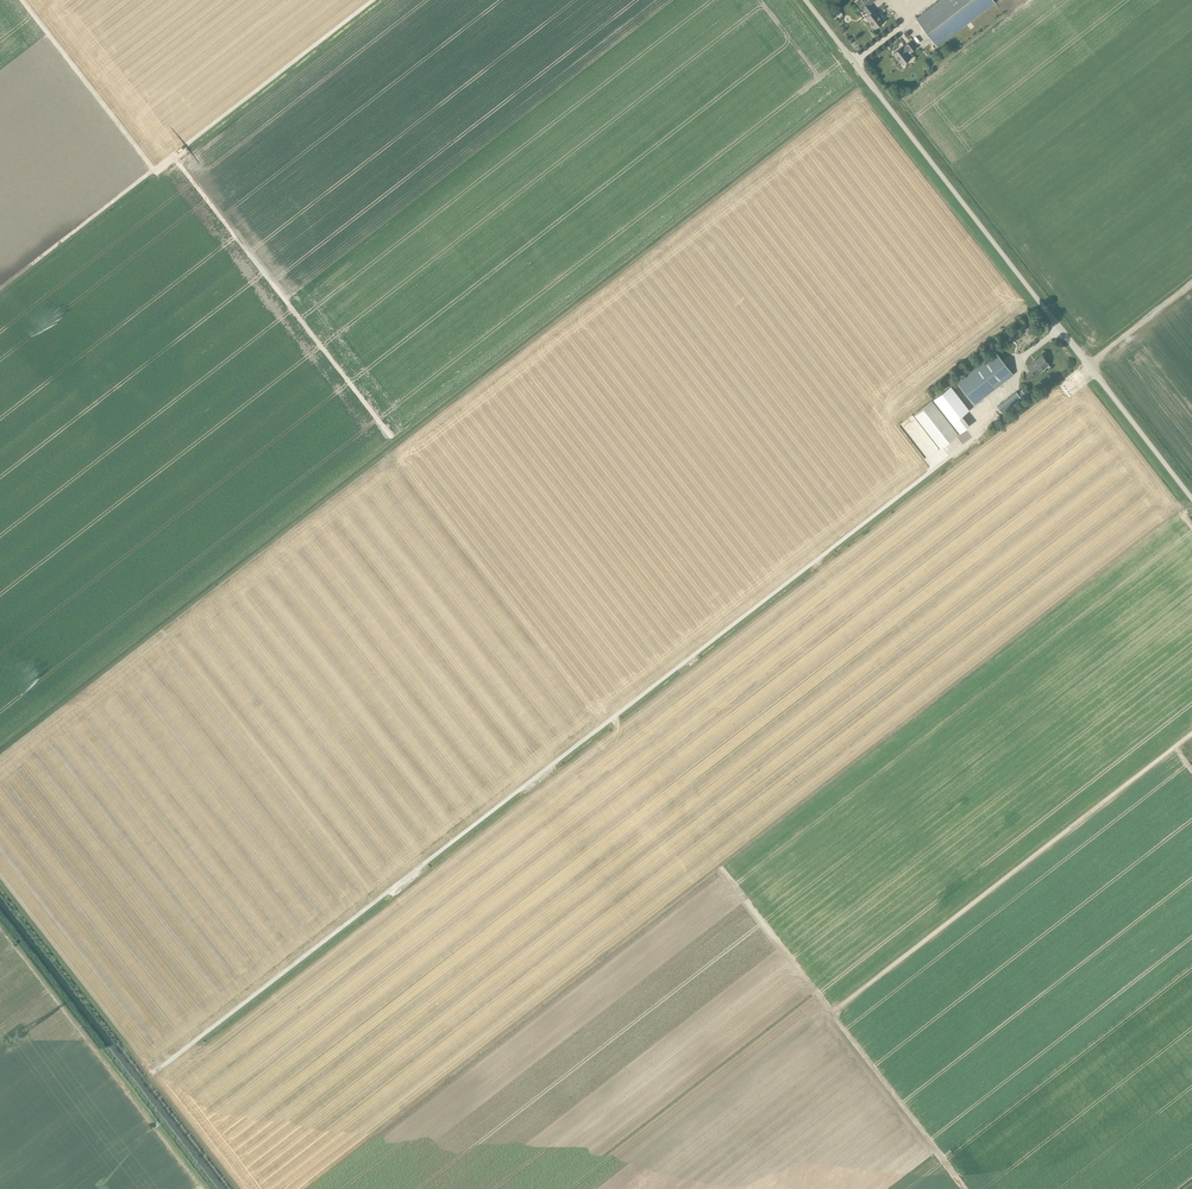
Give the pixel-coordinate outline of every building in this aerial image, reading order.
[(864,9),(868,15),(866,17),(875,29),(884,22),(875,10),(874,10),(869,4),(875,0),(858,0),(856,2),(863,10),(864,9)] [(993,0),(942,0),(917,20),(933,41),(937,46),(994,2),(993,0)] [(911,52),(916,48),(910,41),(906,45),(903,48),(902,47),(894,53),(902,64),(911,58),(905,51),(909,48),(911,52)] [(974,404),(1013,375),(996,352),(957,382),(974,404)] [(1038,371),(1048,364),(1041,355),(1027,366),(1030,371),(1027,374),(1031,380),(1040,373),(1038,371)] [(958,417),(968,409),(951,386),(934,400),(951,422),(959,433),(966,428),(958,417)] [(1002,413),(1021,399),(1016,392),(997,407),(1002,413)] [(958,434),(932,401),(914,414),(940,448),(958,434)]
